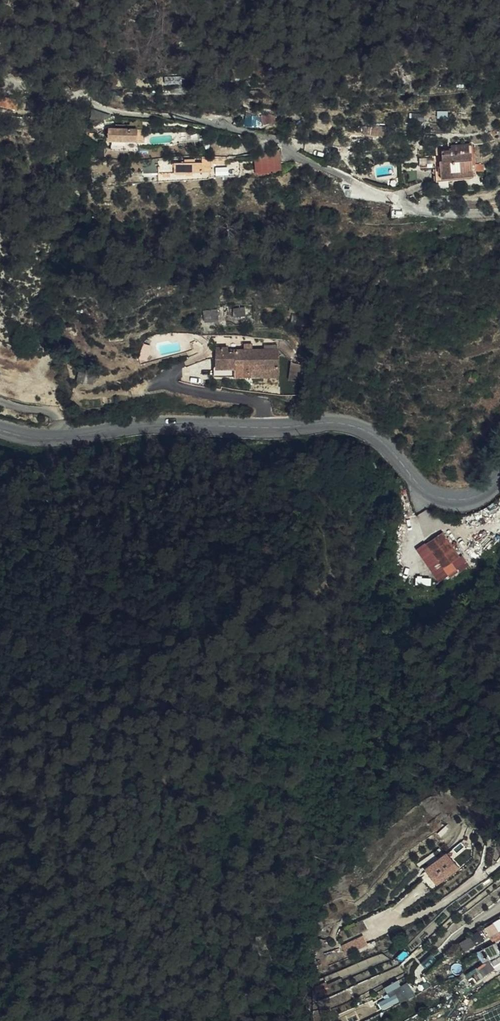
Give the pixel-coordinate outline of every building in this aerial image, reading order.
[(412,56),(413,48),(405,46),(404,55),(412,56)] [(429,62),(431,54),(423,52),(422,61),(429,62)] [(19,99),(0,95),(0,105),(17,109),(19,99)] [(255,114),(256,110),(247,110),(246,125),(258,126),(258,121),(260,121),(261,114),(255,114)] [(30,116),(16,116),(16,123),(30,124),(30,123),(30,116)] [(143,140),(143,132),(140,133),(138,132),(138,129),(136,128),(109,129),(109,139),(143,140)] [(440,166),(435,167),(437,181),(473,178),(473,172),(483,171),(483,164),(472,165),(471,144),(451,146),(452,151),(441,152),(442,161),(440,161),(440,166)] [(106,157),(107,150),(97,147),(94,155),(101,157),(101,155),(106,157)] [(256,173),(283,170),(282,155),(255,157),(256,173)] [(163,172),(171,172),(174,172),(175,173),(185,173),(185,172),(211,171),(211,159),(202,160),(202,162),(195,162),(195,159),(184,160),(184,163),(159,164),(159,172),(163,172)] [(245,315),(244,307),(233,309),(234,317),(245,315)] [(218,320),(218,311),(203,312),(203,320),(218,320)] [(234,376),(279,376),(278,350),(253,350),(244,350),(234,350),(234,353),(228,353),(227,348),(217,348),(217,358),(217,368),(234,368),(234,376)] [(301,379),(301,362),(290,362),(290,380),(301,379)] [(93,384),(96,371),(80,368),(77,381),(93,384)] [(476,381),(473,375),(466,377),(469,383),(476,381)] [(443,569),(460,558),(443,532),(426,544),(443,569)] [(468,864),(461,855),(451,863),(458,871),(468,864)] [(438,867),(432,872),(431,873),(439,883),(453,874),(444,863),(442,859),(435,864),(438,867)] [(485,929),(492,940),(499,936),(493,924),(485,929)] [(476,946),(485,940),(479,932),(470,938),(476,946)] [(347,954),(369,946),(364,934),(342,943),(347,954)] [(492,940),(495,945),(499,942),(499,936),(492,940)] [(477,982),(485,977),(479,969),(471,974),(477,982)] [(395,994),(399,1001),(408,996),(402,987),(393,992),(395,994)] [(387,1007),(399,1001),(395,994),(391,996),(388,998),(383,1001),(384,1002),(387,1007)]
